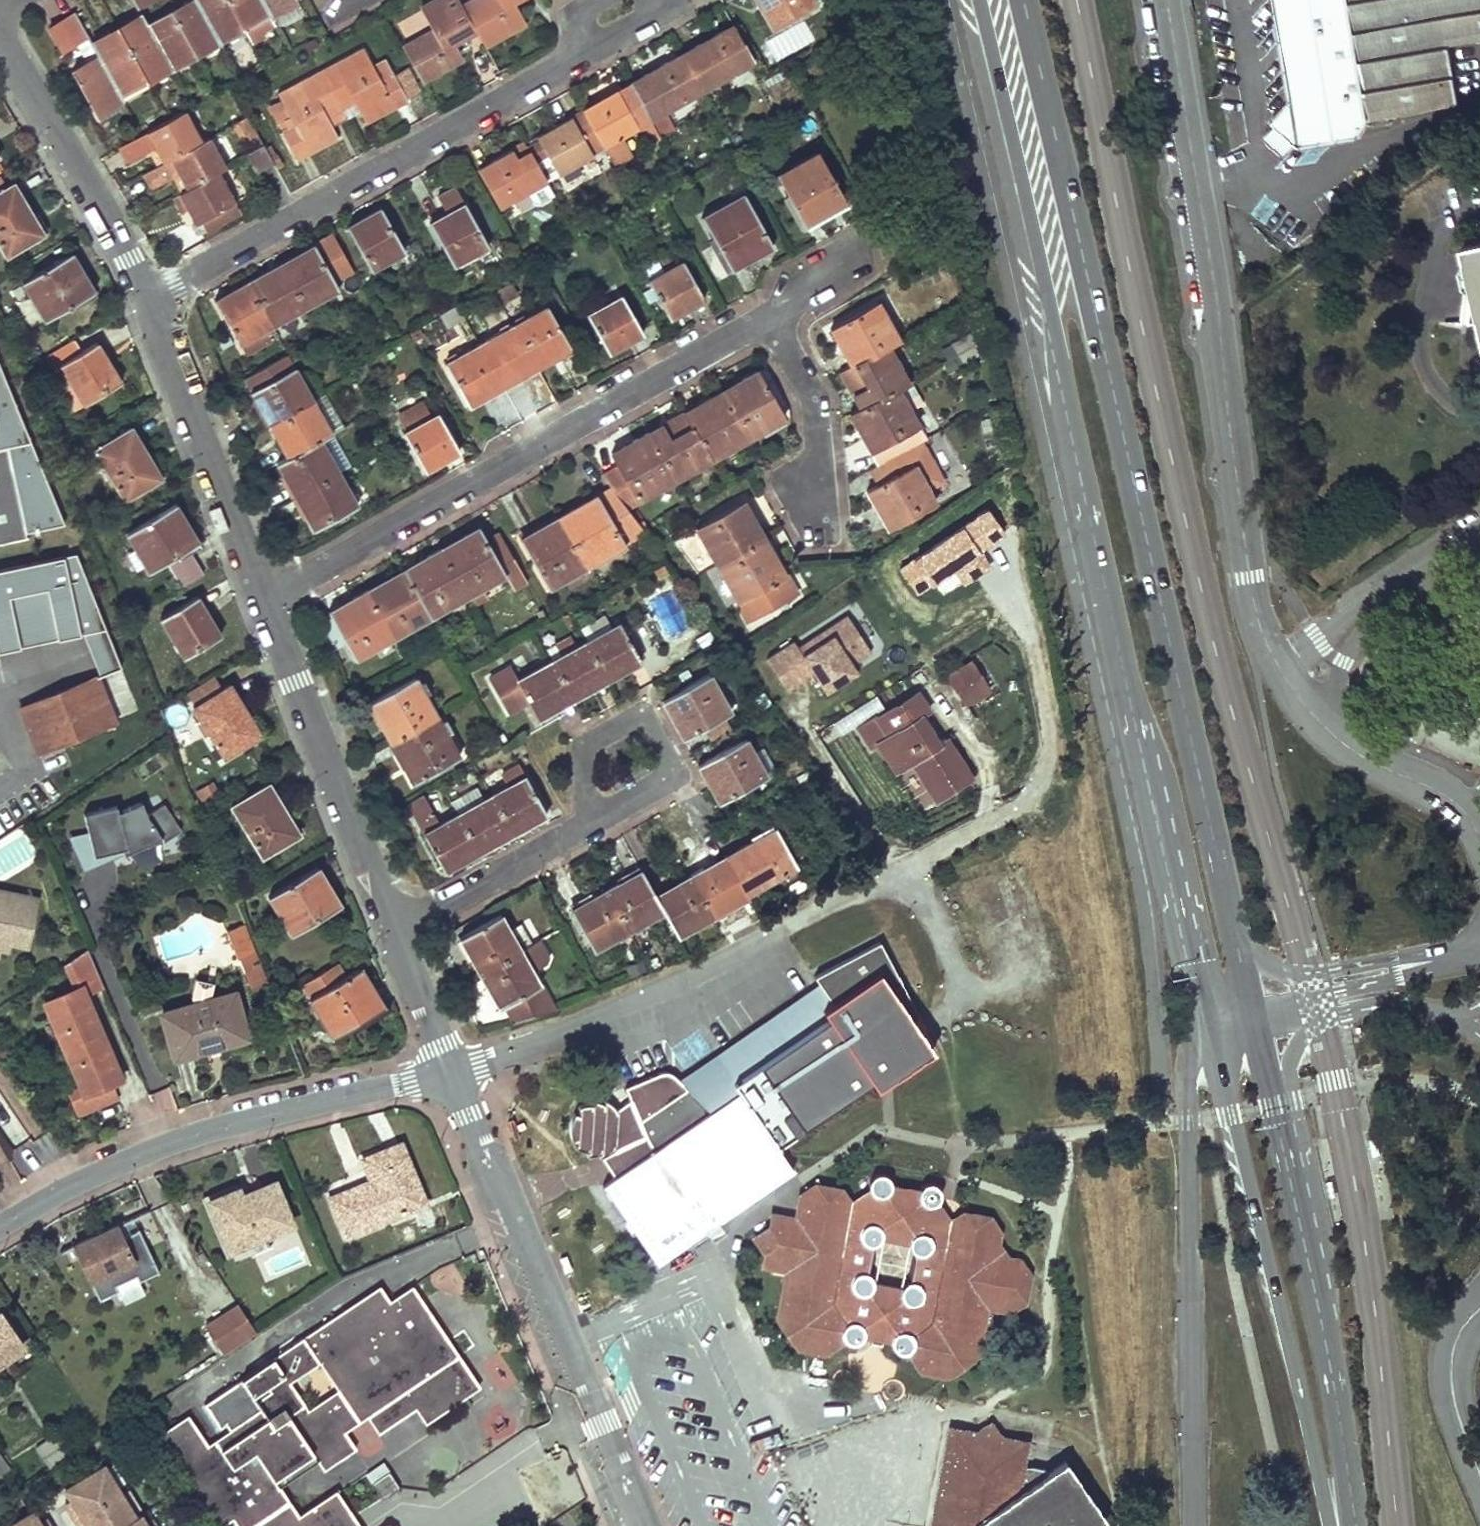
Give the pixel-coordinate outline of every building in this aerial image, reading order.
[(137,11),(150,3),(149,0),(132,0),(137,11)] [(194,0),(170,13),(193,54),(217,42),(194,0)] [(194,0),(217,42),(240,28),(224,0),(193,0),(194,0)] [(240,28),(242,31),(268,17),(259,0),(224,0),(240,28)] [(268,17),(295,1),(295,0),(259,0),(268,17)] [(400,48),(420,82),(441,70),(461,59),(453,45),(449,38),(470,25),(460,6),(456,0),(436,0),(418,10),(431,32),(400,48)] [(460,6),(470,25),(474,33),(482,47),(506,34),(524,24),(513,4),(511,0),(471,0),(460,6)] [(770,30),(815,5),(812,0),(753,0),(770,30)] [(1291,108),(1274,129),(1277,131),(1294,145),(1297,147),(1356,138),(1367,119),(1457,104),(1448,45),(1479,39),(1479,0),(1271,0),(1291,108)] [(298,2),(274,16),(280,25),(303,11),(298,2)] [(170,13),(147,26),(169,68),(193,54),(170,13)] [(75,15),(61,22),(74,45),(88,38),(75,15)] [(140,16),(116,29),(144,78),(146,81),(169,68),(147,26),(140,16)] [(61,22),(48,29),(60,54),(74,45),(61,22)] [(470,25),(449,38),(453,45),(474,33),(470,25)] [(700,44),(679,56),(699,91),(751,63),(732,26),(700,44)] [(116,29),(90,43),(98,57),(118,93),(144,78),(116,29)] [(363,48),(316,72),(337,110),(352,101),(364,123),(384,113),(407,101),(405,98),(393,75),(391,71),(378,77),(363,48)] [(652,71),(627,84),(629,89),(658,139),(674,130),(663,111),(699,91),(679,56),(652,71)] [(98,57),(71,71),(84,95),(94,113),(121,98),(118,93),(98,57)] [(418,91),(406,68),(393,75),(405,98),(418,91)] [(316,72),(275,93),(292,124),(279,131),(295,161),(315,150),(337,138),(325,116),(337,110),(316,72)] [(601,147),(612,167),(629,158),(618,138),(635,129),(644,146),(658,139),(629,89),(618,94),(616,91),(594,104),(581,111),(601,147)] [(126,107),(121,98),(94,113),(99,122),(126,107)] [(141,134),(119,147),(127,161),(147,151),(154,147),(163,162),(201,142),(184,111),(168,120),(141,134)] [(538,141),(526,148),(533,161),(544,156),(556,175),(591,156),(590,153),(601,147),(581,111),(552,127),(536,136),(538,141)] [(240,144),(258,138),(250,115),(232,121),(240,144)] [(1294,145),(1277,131),(1269,142),(1287,156),(1294,145)] [(156,166),(142,174),(151,189),(171,178),(178,174),(187,189),(217,172),(224,168),(208,138),(201,142),(163,162),(156,166)] [(526,148),(521,140),(510,146),(512,150),(501,156),(477,169),(498,207),(544,181),(533,161),(526,148)] [(262,146),(245,156),(256,173),(272,165),(262,146)] [(154,147),(147,151),(156,166),(163,162),(154,147)] [(817,151),(774,175),(803,228),(819,219),(846,204),(817,151)] [(179,193),(172,197),(181,213),(187,210),(192,207),(199,220),(206,232),(241,213),(217,172),(187,189),(179,193)] [(178,174),(171,178),(179,193),(187,189),(178,174)] [(0,191),(0,245),(7,256),(41,236),(26,212),(29,210),(21,199),(12,184),(0,191)] [(453,266),(488,247),(455,187),(449,190),(437,197),(446,213),(429,223),(453,266)] [(743,193),(700,217),(729,270),(748,260),(773,246),(743,193)] [(192,207),(187,210),(194,223),(199,220),(192,207)] [(362,218),(346,227),(370,270),(403,252),(380,208),(362,218)] [(1463,247),(1479,318),(1479,243),(1463,247)] [(296,254),(278,263),(302,306),(337,289),(313,245),(296,254)] [(70,253),(21,282),(44,320),(94,292),(82,272),(70,253)] [(682,262),(647,281),(668,319),(687,309),(703,300),(682,262)] [(259,274),(246,282),(270,325),(302,306),(278,263),(259,274)] [(231,290),(213,300),(237,344),(270,325),(246,282),(231,290)] [(509,284),(496,291),(503,302),(515,295),(509,284)] [(621,296),(585,316),(605,354),(623,344),(642,334),(621,296)] [(891,325),(878,301),(874,304),(887,327),(891,325)] [(887,327),(874,304),(830,329),(839,345),(845,341),(849,348),(847,349),(855,363),(884,348),(888,345),(899,339),(891,325),(887,327)] [(545,305),(510,324),(534,367),(554,357),(568,349),(545,305)] [(453,311),(441,318),(446,328),(459,321),(453,311)] [(510,324),(476,343),(500,386),(516,377),(534,367),(510,324)] [(270,325),(237,344),(243,355),(270,340),(267,335),(274,332),(270,325)] [(975,343),(970,334),(953,342),(958,352),(971,345),(975,343)] [(75,341),(45,358),(51,369),(57,365),(80,405),(119,382),(109,365),(96,342),(81,351),(75,341)] [(849,348),(845,341),(839,345),(850,366),(855,363),(847,349),(849,348)] [(476,343),(443,362),(467,406),(483,396),(500,386),(476,343)] [(900,366),(888,345),(884,348),(896,368),(900,366)] [(975,353),(971,345),(958,352),(961,361),(971,355),(975,353)] [(907,380),(900,366),(896,368),(884,348),(855,363),(850,366),(839,372),(847,386),(854,382),(858,390),(856,392),(863,405),(892,388),(897,385),(907,380)] [(284,355),(242,378),(255,401),(268,425),(311,400),(293,366),(290,367),(284,355)] [(0,357),(0,538),(66,523),(0,357)] [(781,413),(756,369),(741,377),(745,384),(737,389),(735,386),(721,394),(743,434),(746,439),(761,430),(758,426),(781,413)] [(745,384),(741,377),(719,390),(721,394),(735,386),(737,389),(745,384)] [(858,390),(854,382),(847,386),(858,407),(863,405),(856,392),(858,390)] [(911,409),(897,385),(892,388),(906,412),(911,409)] [(906,412),(892,388),(863,405),(858,407),(849,412),(858,430),(864,426),(868,434),(866,435),(873,448),(919,423),(911,409),(906,412)] [(721,394),(719,390),(705,398),(709,405),(701,410),(700,407),(686,415),(708,455),(711,459),(725,451),(722,446),(743,434),(721,394)] [(323,393),(311,400),(330,433),(341,427),(323,393)] [(709,405),(705,398),(683,411),(686,415),(700,407),(701,410),(709,405)] [(311,400),(268,425),(278,443),(286,457),(318,439),(330,433),(311,400)] [(406,430),(429,417),(422,403),(399,415),(406,430)] [(686,415),(683,411),(668,419),(672,426),(665,430),(663,428),(649,436),(671,475),(674,480),(689,472),(686,467),(708,455),(686,415)] [(406,430),(402,432),(423,470),(438,461),(457,451),(437,413),(429,417),(406,430)] [(783,418),(781,413),(758,426),(761,430),(783,418)] [(672,426),(668,419),(647,431),(649,436),(663,428),(665,430),(672,426)] [(870,450),(873,448),(866,435),(868,434),(864,426),(858,430),(870,450)] [(128,427),(92,450),(122,499),(156,480),(149,468),(142,456),(145,454),(128,427)] [(627,448),(613,456),(618,465),(601,476),(610,487),(626,508),(652,493),(649,487),(671,475),(649,436),(647,431),(632,440),(636,446),(629,450),(627,448)] [(330,433),(318,439),(328,456),(340,449),(330,433)] [(746,439),(743,434),(722,446),(725,451),(746,439)] [(286,457),(275,463),(284,481),(293,497),(337,472),(328,456),(318,439),(286,457)] [(636,446),(632,440),(611,452),(613,456),(627,448),(629,450),(636,446)] [(935,471),(918,442),(873,468),(880,482),(866,490),(875,506),(880,503),(885,511),(882,512),(891,526),(935,500),(926,485),(932,481),(935,471)] [(711,459),(708,455),(686,467),(689,472),(711,459)] [(337,472),(293,497),(312,529),(356,505),(337,472)] [(674,480),(671,475),(649,487),(652,493),(674,480)] [(626,508),(610,487),(580,503),(588,518),(565,530),(583,562),(607,548),(610,553),(625,545),(622,540),(642,529),(626,508)] [(757,522),(744,499),(739,502),(746,515),(744,517),(749,526),(757,522)] [(764,536),(757,522),(749,526),(744,517),(746,515),(739,502),(695,528),(702,543),(707,540),(719,562),(760,539),(764,536)] [(174,503),(124,532),(146,570),(197,541),(187,524),(174,503)] [(588,518),(580,503),(557,516),(565,530),(588,518)] [(880,503),(875,506),(888,528),(891,526),(882,512),(885,511),(880,503)] [(565,530),(557,516),(535,528),(544,543),(565,530)] [(503,569),(478,526),(463,535),(471,550),(463,555),(456,543),(443,551),(466,591),(468,595),(482,587),(480,582),(503,569)] [(583,562),(565,530),(544,543),(535,528),(520,537),(549,588),(563,580),(561,575),(583,562)] [(644,531),(642,529),(622,540),(625,545),(646,534),(644,531)] [(471,550),(463,535),(440,547),(443,551),(456,543),(463,555),(471,550)] [(776,558),(764,536),(760,539),(767,553),(765,554),(769,562),(776,558)] [(796,592),(776,558),(769,562),(765,554),(767,553),(760,539),(719,562),(715,564),(724,578),(727,576),(741,598),(737,600),(747,619),(796,592)] [(719,562),(707,540),(702,543),(715,564),(719,562)] [(443,551),(440,547),(425,555),(435,571),(426,576),(419,565),(406,573),(428,612),(430,616),(446,608),(443,603),(466,591),(443,551)] [(610,553),(607,548),(583,562),(586,567),(610,553)] [(169,561),(178,585),(204,575),(194,551),(169,561)] [(81,631),(101,675),(122,668),(78,552),(0,568),(0,650),(81,631)] [(435,571),(425,555),(404,567),(406,573),(419,565),(426,576),(435,571)] [(586,567),(583,562),(561,575),(563,580),(586,567)] [(406,573),(404,567),(389,576),(397,592),(388,597),(383,585),(369,593),(392,633),(394,637),(407,628),(406,625),(428,612),(406,573)] [(505,574),(503,569),(480,582),(482,587),(505,574)] [(397,592),(389,576),(382,581),(367,589),(369,593),(383,585),(388,597),(397,592)] [(741,598),(727,576),(724,578),(737,600),(741,598)] [(369,593),(367,589),(351,598),(360,614),(350,619),(343,607),(330,615),(355,658),(371,650),(369,645),(392,633),(369,593)] [(468,595),(466,591),(443,603),(446,608),(468,595)] [(195,596),(156,619),(180,658),(218,636),(207,618),(195,596)] [(360,614),(351,598),(327,610),(330,615),(343,607),(350,619),(360,614)] [(821,689),(876,657),(849,610),(767,657),(786,692),(814,676),(821,689)] [(430,616),(428,612),(406,625),(407,628),(430,616)] [(636,654),(619,623),(584,642),(602,674),(606,680),(622,671),(618,664),(636,654)] [(394,637),(392,633),(369,645),(371,650),(394,637)] [(569,636),(545,649),(550,659),(575,647),(569,636)] [(602,674),(584,642),(575,647),(550,659),(568,692),(572,698),(589,690),(585,683),(602,674)] [(640,661),(636,654),(618,664),(622,671),(640,661)] [(568,692),(550,659),(519,678),(517,679),(528,699),(538,717),(556,707),(553,700),(568,692)] [(969,660),(944,677),(965,709),(991,693),(969,660)] [(489,676),(508,711),(528,699),(517,679),(519,678),(511,664),(489,676)] [(606,680),(602,674),(585,683),(589,690),(606,680)] [(718,688),(710,674),(666,697),(673,712),(685,706),(690,713),(674,722),(682,737),(726,712),(714,690),(718,688)] [(438,715),(417,676),(368,701),(382,725),(385,724),(394,739),(438,715)] [(115,722),(97,678),(20,709),(24,719),(30,722),(37,739),(34,744),(38,753),(115,722)] [(247,711),(230,685),(194,707),(224,758),(259,736),(245,713),(247,711)] [(730,709),(718,688),(714,690),(726,712),(730,709)] [(572,698),(568,692),(553,700),(556,707),(572,698)] [(928,715),(917,696),(857,733),(870,756),(876,753),(894,780),(910,770),(935,808),(974,784),(947,743),(941,747),(922,718),(928,715)] [(673,712),(666,697),(662,699),(674,722),(690,713),(685,706),(673,712)] [(460,754),(438,715),(394,739),(390,743),(404,766),(408,763),(416,778),(460,754)] [(394,739),(385,724),(382,725),(390,743),(394,739)] [(747,737),(701,761),(713,783),(708,785),(717,802),(762,777),(749,753),(754,751),(747,737)] [(767,773),(754,751),(749,753),(762,777),(767,773)] [(416,778),(408,763),(404,766),(412,780),(416,778)] [(543,808),(521,766),(502,776),(507,786),(490,795),(508,827),(512,834),(531,823),(527,816),(543,808)] [(284,809),(269,783),(232,805),(263,856),(298,834),(283,810),(284,809)] [(81,867),(180,833),(169,801),(148,808),(143,795),(84,815),(89,830),(71,836),(81,867)] [(508,827),(490,795),(457,813),(475,845),(478,852),(497,842),(494,836),(508,827)] [(546,814),(543,808),(527,816),(531,823),(546,814)] [(475,845),(457,813),(422,832),(445,872),(462,861),(458,854),(475,845)] [(512,834),(508,827),(494,836),(497,842),(512,834)] [(797,865),(777,828),(751,843),(750,841),(740,846),(723,856),(727,862),(745,894),(797,865)] [(478,852),(475,845),(458,854),(462,861),(478,852)] [(727,862),(723,856),(702,868),(706,875),(727,862)] [(745,894),(727,862),(706,875),(702,868),(689,875),(713,917),(747,898),(745,894)] [(328,882),(319,867),(270,897),(292,934),(337,906),(329,893),(321,898),(316,890),(328,882)] [(642,876),(639,870),(618,882),(621,888),(642,876)] [(713,917),(689,875),(676,882),(679,889),(657,902),(662,912),(677,937),(713,917)] [(653,895),(642,876),(621,888),(618,882),(604,890),(627,932),(662,912),(657,902),(653,895)] [(341,904),(328,882),(316,890),(321,898),(329,893),(337,906),(341,904)] [(679,889),(676,882),(653,895),(657,902),(679,889)] [(627,932),(604,890),(592,897),(596,902),(572,915),(593,950),(627,932)] [(39,898),(0,891),(0,932),(10,934),(9,942),(30,946),(39,898)] [(596,902),(592,897),(569,910),(572,915),(596,902)] [(520,948),(500,914),(459,937),(472,959),(477,956),(484,968),(520,948)] [(252,985),(266,979),(244,924),(230,930),(252,985)] [(7,950),(9,942),(10,934),(0,932),(0,949),(7,950)] [(540,939),(527,948),(538,965),(551,957),(540,939)] [(85,993),(103,986),(87,948),(65,963),(75,986),(44,1000),(64,1047),(101,1031),(85,993)] [(518,1024),(548,1014),(556,1010),(520,948),(484,968),(478,972),(492,994),(497,991),(505,1003),(506,1003),(518,1024)] [(911,1027),(917,1024),(878,949),(813,982),(817,988),(821,995),(683,1089),(677,1084),(672,1080),(670,1079),(666,1078),(663,1078),(658,1080),(627,1093),(632,1106),(619,1116),(613,1110),(609,1107),(606,1105),(604,1108),(593,1105),(592,1109),(580,1112),(581,1120),(576,1119),(574,1124),(573,1130),(573,1136),(573,1141),(575,1146),(579,1145),(579,1150),(591,1157),(589,1161),(601,1158),(602,1161),(611,1158),(623,1177),(616,1181),(604,1190),(656,1267),(791,1175),(775,1151),(870,1087),(875,1095),(931,1057),(911,1027)] [(484,968),(477,956),(472,959),(478,972),(484,968)] [(347,977),(339,963),(301,984),(335,1038),(385,1007),(371,983),(363,988),(354,973),(347,977)] [(371,983),(362,969),(354,973),(363,988),(371,983)] [(821,995),(817,988),(677,1084),(683,1089),(821,995)] [(492,994),(500,1006),(505,1003),(497,991),(492,994)] [(240,1013),(236,994),(163,1014),(175,1058),(209,1049),(207,1042),(239,1033),(235,1013),(240,1013)] [(247,1038),(240,1013),(235,1013),(239,1033),(207,1042),(209,1049),(247,1038)] [(112,1080),(121,1076),(101,1031),(64,1047),(81,1085),(67,1091),(77,1113),(118,1095),(112,1080)] [(425,1205),(402,1145),(372,1157),(363,1161),(373,1186),(364,1189),(363,1185),(330,1198),(346,1237),(425,1205)] [(611,1158),(602,1161),(616,1181),(623,1177),(611,1158)] [(872,1191),(872,1192),(881,1198),(878,1211),(854,1206),(844,1192),(820,1186),(800,1220),(777,1216),(774,1228),(759,1239),(768,1252),(767,1266),(790,1272),(781,1319),(802,1349),(828,1355),(848,1340),(852,1342),(855,1344),(858,1344),(862,1342),(865,1339),(868,1336),(874,1337),(887,1339),(894,1341),(894,1345),(896,1349),(898,1351),(902,1354),(906,1353),(910,1352),(924,1372),(948,1377),(979,1357),(989,1308),(1012,1313),(1027,1303),(1032,1277),(1021,1262),(1014,1266),(995,1239),(1001,1234),(992,1219),(966,1213),(952,1225),(927,1220),(931,1207),(932,1207),(933,1206),(936,1206),(938,1205),(941,1203),(942,1200),(943,1198),(943,1195),(943,1192),(942,1190),(940,1187),(938,1186),(935,1185),(932,1184),(930,1185),(927,1186),(925,1187),(923,1189),(922,1192),(921,1195),(894,1190),(894,1188),(895,1185),(894,1182),(893,1179),(891,1177),(889,1175),(886,1174),(883,1174),(880,1174),(877,1175),(874,1177),(872,1179),(871,1182),(871,1185),(871,1188),(872,1191)] [(293,1225),(276,1183),(234,1201),(232,1195),(211,1203),(230,1251),(293,1225)] [(881,1198),(872,1192),(854,1206),(878,1211),(881,1198)] [(932,1207),(931,1207),(927,1220),(952,1225),(966,1213),(938,1205),(936,1206),(933,1206),(932,1207)] [(145,1262),(122,1229),(89,1252),(68,1267),(104,1318),(125,1303),(113,1285),(145,1262)] [(1021,1262),(1001,1234),(995,1239),(1014,1266),(1021,1262)] [(357,1524),(334,1490),(298,1513),(280,1488),(275,1480),(314,1454),(319,1462),(322,1469),(355,1451),(343,1435),(368,1418),(405,1392),(417,1409),(427,1423),(466,1397),(444,1366),(459,1356),(414,1286),(391,1302),(374,1314),(363,1299),(242,1384),(260,1411),(207,1445),(191,1414),(152,1437),(212,1525),(226,1525),(232,1522),(235,1525),(354,1525),(357,1524)] [(391,1302),(381,1287),(363,1299),(374,1314),(391,1302)] [(220,1353),(257,1335),(241,1303),(205,1321),(220,1353)] [(0,1314),(0,1364),(24,1347),(0,1314)] [(885,1347),(887,1339),(874,1337),(872,1345),(885,1347)] [(480,1388),(459,1356),(444,1366),(466,1397),(480,1388)] [(417,1409),(405,1392),(368,1418),(379,1435),(417,1409)] [(1094,1504),(1066,1462),(1047,1474),(1043,1469),(1022,1465),(1025,1444),(962,1432),(948,1442),(945,1459),(956,1474),(947,1520),(946,1525),(1061,1525),(1094,1504)] [(69,1460),(61,1448),(44,1460),(52,1472),(69,1460)] [(0,1453),(0,1477),(12,1469),(0,1453)] [(319,1462),(314,1454),(275,1480),(280,1488),(319,1462)] [(947,1520),(956,1474),(945,1459),(933,1525),(946,1525),(947,1520)] [(136,1520),(103,1465),(59,1492),(80,1525),(127,1525),(136,1520)] [(399,1489),(389,1473),(371,1486),(381,1500),(399,1489)] [(1094,1504),(1061,1525),(1097,1525),(1105,1521),(1094,1504)] [(32,1514),(12,1525),(39,1525),(32,1514)] [(140,1517),(136,1520),(127,1525),(146,1525),(140,1517)]
